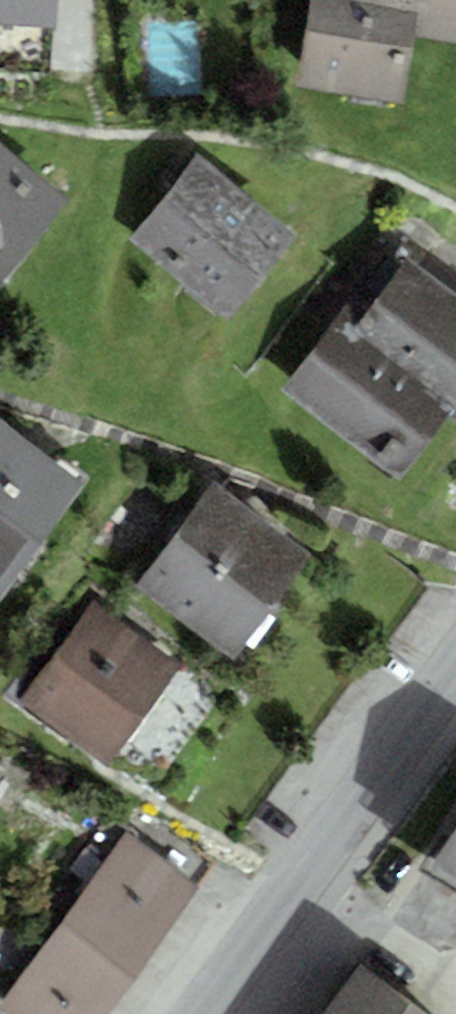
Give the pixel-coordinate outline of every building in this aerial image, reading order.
[(65,19),(66,0),(0,0),(0,15),(65,19)] [(295,86),(401,104),(412,35),(455,43),(455,0),(310,0),(295,86)] [(4,280),(69,199),(0,145),(0,277),(4,280)] [(128,237),(229,321),(297,240),(196,156),(128,237)] [(284,400),(406,486),(455,416),(455,292),(409,259),(369,315),(353,304),(284,400)] [(1,594),(83,482),(0,422),(0,593),(1,594)] [(215,482),(137,584),(232,656),(309,554),(215,482)] [(96,604),(25,701),(110,763),(181,666),(96,604)] [(0,1008),(8,1013),(104,1013),(211,862),(121,799),(107,818),(125,830),(0,1008)] [(427,877),(455,895),(455,830),(427,877)] [(323,1013),(428,1013),(360,964),(323,1013)]
